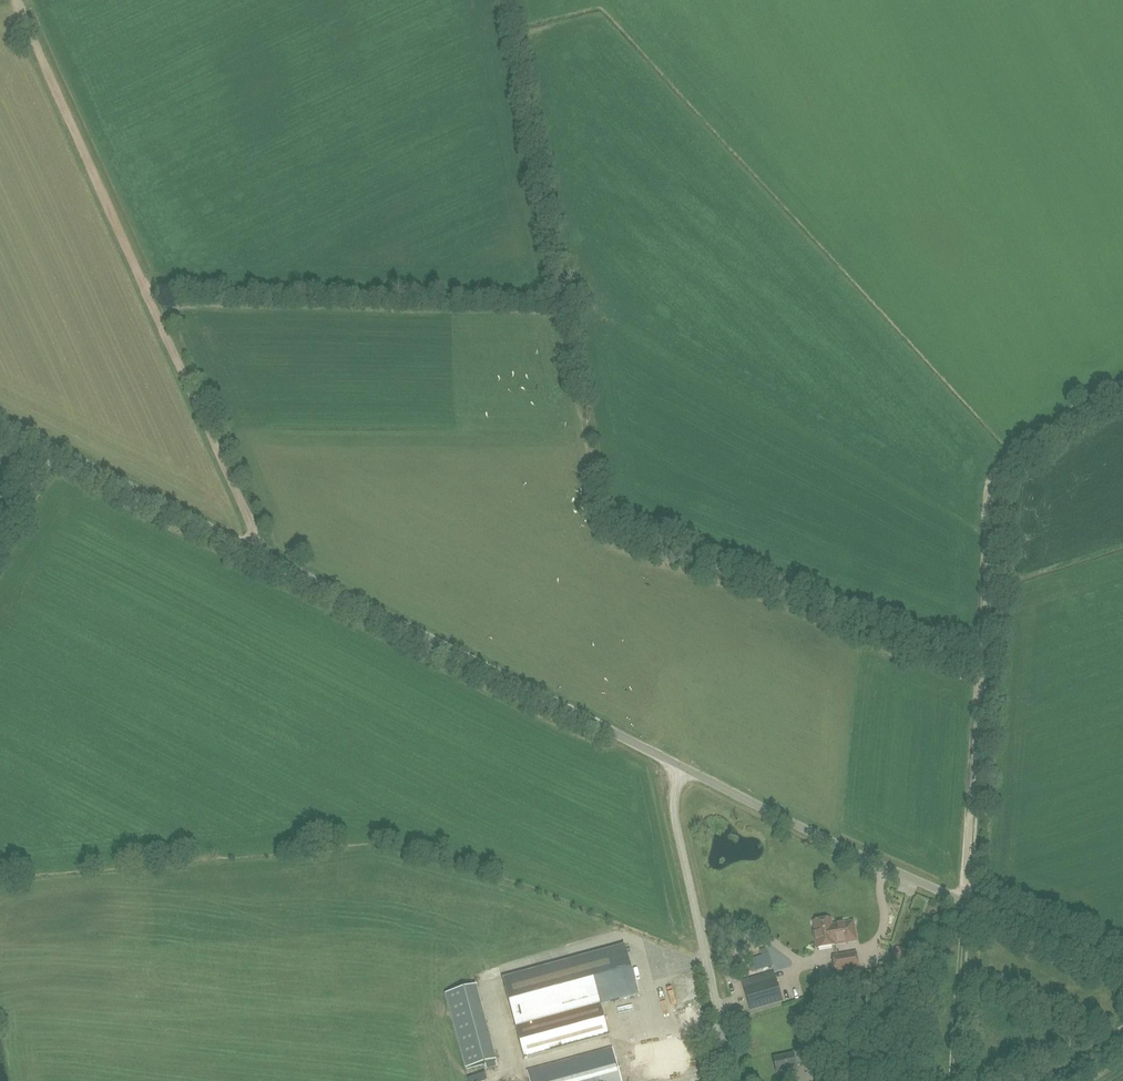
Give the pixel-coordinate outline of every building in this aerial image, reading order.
[(817,949),(833,946),(836,945),(836,944),(856,941),(853,922),(831,926),(830,920),(814,923),(817,940),(815,940),(817,949)] [(525,1059),(610,1036),(601,1005),(639,995),(625,946),(503,980),(525,1059)] [(897,949),(893,961),(906,965),(910,953),(897,949)] [(859,968),(856,953),(834,957),(836,972),(859,968)] [(750,1011),(782,1001),(776,980),(744,989),(750,1011)] [(447,995),(467,1070),(497,1062),(477,987),(447,995)] [(677,1031),(634,1043),(644,1079),(687,1067),(677,1031)] [(613,1049),(527,1072),(530,1080),(622,1080),(613,1049)] [(785,1074),(797,1072),(793,1055),(774,1059),(777,1074),(784,1073),(785,1074)]
